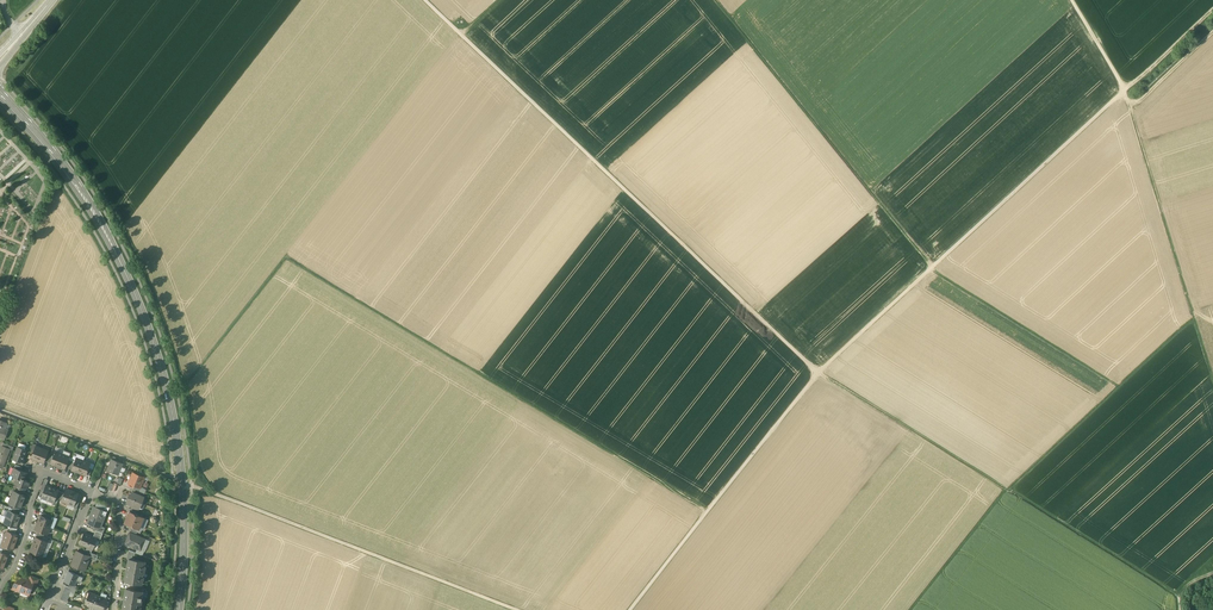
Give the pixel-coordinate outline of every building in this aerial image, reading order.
[(36,445),(34,451),(31,458),(37,461),(42,448),(36,445)] [(0,452),(0,467),(2,468),(9,449),(2,446),(0,452)] [(27,450),(18,446),(13,459),(17,461),(18,458),(23,460),(27,450)] [(42,448),(37,461),(43,463),(44,460),(47,453),(48,450),(42,448)] [(62,454),(55,451),(54,456),(51,462),(51,463),(57,466),(62,454)] [(69,456),(62,454),(57,466),(64,469),(66,466),(68,459),(69,456)] [(72,468),(72,470),(79,472),(83,460),(76,457),(75,462),(72,468)] [(122,463),(112,459),(107,470),(117,474),(118,473),(120,467),(121,468),(122,463)] [(83,460),(79,472),(86,475),(86,474),(89,468),(90,463),(83,460)] [(21,470),(14,468),(12,475),(17,477),(25,480),(27,473),(21,470)] [(144,477),(133,472),(128,482),(135,485),(140,487),(144,477)] [(25,480),(17,477),(15,483),(20,485),(26,488),(27,488),(30,482),(25,480)] [(52,487),(46,485),(46,486),(43,493),(41,498),(47,500),(52,487)] [(59,489),(52,487),(47,500),(54,502),(56,497),(58,491),(59,489)] [(72,490),(66,488),(65,493),(62,500),(62,501),(68,503),(72,490)] [(79,493),(72,490),(68,503),(74,505),(74,506),(76,499),(79,493)] [(17,492),(13,491),(11,497),(24,502),(26,496),(24,495),(17,492)] [(137,494),(133,492),(130,493),(128,497),(141,502),(144,497),(137,494)] [(24,502),(11,497),(9,503),(13,505),(20,507),(21,508),(24,502)] [(141,502),(128,497),(127,500),(128,503),(132,505),(139,508),(141,502)] [(94,507),(90,515),(91,516),(88,522),(87,523),(95,525),(100,528),(100,527),(105,516),(101,515),(103,510),(94,507)] [(11,512),(8,511),(6,517),(19,521),(21,515),(18,514),(11,512)] [(135,513),(129,511),(129,512),(125,522),(129,524),(139,528),(144,517),(135,513)] [(45,517),(40,515),(38,522),(50,527),(53,520),(51,520),(45,517)] [(19,521),(6,517),(4,523),(11,526),(17,528),(17,527),(19,521)] [(50,527),(38,522),(35,529),(45,533),(47,534),(50,527)] [(139,528),(129,524),(127,527),(131,529),(137,531),(140,533),(142,529),(139,528)] [(9,532),(6,531),(4,538),(16,543),(19,536),(15,535),(9,532)] [(103,533),(96,531),(93,537),(97,538),(96,540),(99,541),(103,533)] [(136,535),(130,532),(125,543),(137,548),(141,549),(145,539),(136,535)] [(93,537),(83,533),(79,544),(93,549),(96,540),(97,538),(93,537)] [(36,537),(35,537),(33,544),(45,549),(48,542),(43,540),(36,537)] [(16,543),(4,538),(1,545),(11,549),(13,550),(16,543)] [(45,549),(33,544),(30,551),(31,552),(38,554),(43,556),(45,549)] [(97,555),(84,550),(83,553),(90,556),(90,557),(96,559),(97,555)] [(83,553),(76,551),(71,565),(83,570),(86,561),(88,562),(89,558),(95,561),(96,559),(90,557),(90,556),(83,553)] [(0,552),(0,560),(6,563),(9,556),(8,555),(2,553),(0,552)] [(134,560),(129,559),(125,581),(136,583),(142,584),(142,583),(142,579),(143,579),(144,579),(144,576),(144,575),(143,575),(144,570),(145,570),(146,567),(145,566),(145,562),(134,560)] [(78,576),(68,571),(64,581),(70,583),(74,585),(78,576)] [(29,579),(28,583),(32,585),(36,586),(39,578),(31,575),(29,579)] [(26,579),(18,576),(14,585),(20,588),(19,589),(20,590),(29,593),(32,585),(28,583),(29,579),(26,578),(26,579)] [(142,584),(136,583),(135,590),(142,591),(144,584),(142,583),(142,584)] [(126,589),(123,609),(139,609),(140,609),(141,608),(141,606),(141,605),(140,605),(141,600),(142,600),(143,597),(142,596),(142,591),(135,590),(126,589)] [(98,596),(90,593),(87,599),(85,604),(93,607),(98,596)] [(98,596),(93,607),(100,609),(102,609),(106,599),(98,596)]
